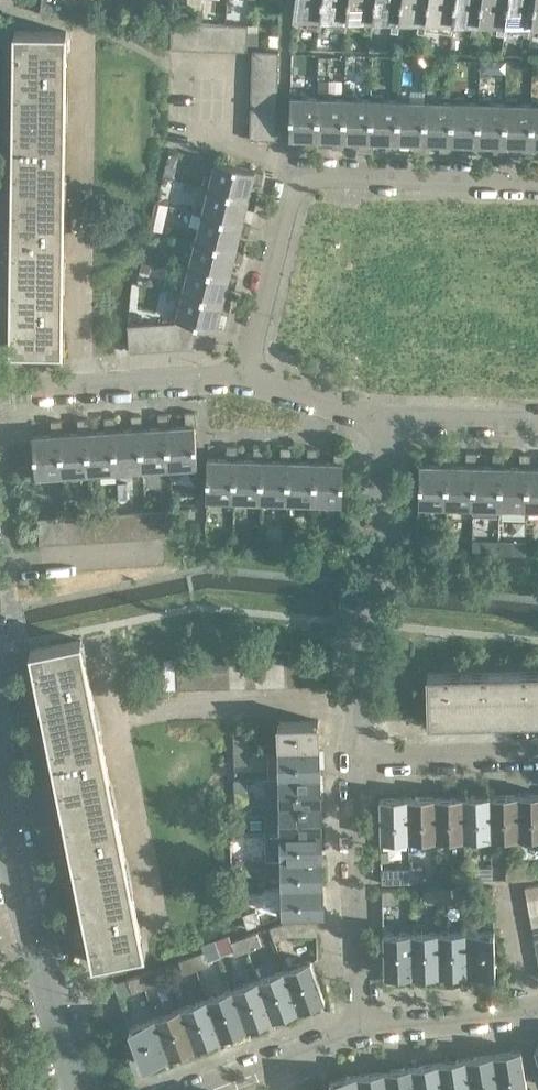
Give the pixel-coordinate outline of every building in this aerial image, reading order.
[(66,16),(68,0),(42,0),(40,12),(66,16)] [(293,15),(309,17),(307,27),(319,28),(320,18),(321,18),(323,0),(296,0),(293,15)] [(321,18),(321,19),(321,16),(335,17),(333,28),(346,29),(347,19),(350,0),(323,0),(321,18)] [(347,19),(348,19),(348,17),(366,19),(365,29),(372,30),(373,20),(376,0),(350,0),(347,19)] [(373,20),(374,20),(374,17),(392,20),(391,29),(398,30),(400,21),(400,20),(402,0),(376,0),(373,20)] [(400,20),(400,21),(401,18),(418,21),(417,30),(425,31),(426,22),(429,0),(402,0),(400,20)] [(453,22),(456,0),(429,0),(426,22),(427,22),(426,28),(452,32),(453,22)] [(453,22),(454,22),(454,19),(472,22),(471,32),(478,33),(479,23),(482,0),(456,0),(453,22)] [(479,23),(480,23),(481,20),(499,23),(497,33),(505,34),(506,23),(509,0),(482,0),(479,23)] [(506,23),(507,21),(525,23),(524,34),(531,35),(533,24),(532,24),(535,4),(536,0),(509,0),(506,23)] [(185,21),(172,21),(172,46),(184,47),(185,21)] [(185,21),(184,47),(197,47),(197,22),(185,21)] [(197,22),(197,47),(209,48),(210,22),(197,22)] [(210,22),(209,48),(222,48),(222,23),(210,22)] [(222,23),(222,48),(234,48),(235,23),(222,23)] [(235,23),(234,48),(247,49),(248,24),(235,23)] [(14,29),(13,109),(65,110),(66,30),(14,29)] [(257,30),(248,29),(247,41),(247,43),(256,43),(256,42),(257,30)] [(254,49),(254,62),(279,63),(279,50),(254,49)] [(254,62),(253,74),(279,75),(279,63),(254,62)] [(253,74),(253,87),(278,88),(279,75),(253,74)] [(319,92),(317,146),(318,146),(318,138),(333,138),(333,147),(344,146),(346,93),(345,92),(345,97),(330,97),(330,79),(319,79),(319,92)] [(426,82),(426,91),(435,91),(435,83),(426,82)] [(453,84),(452,95),(464,96),(466,96),(466,84),(453,84)] [(253,87),(252,100),(278,101),(278,88),(253,87)] [(291,91),(290,137),(306,137),(306,146),(317,146),(319,92),(318,92),(318,96),(303,96),(303,91),(291,91)] [(357,93),(346,93),(344,146),(345,146),(345,138),(360,139),(360,147),(371,147),(372,93),(371,98),(356,97),(357,93)] [(372,93),(371,147),(372,147),(371,139),(387,140),(387,148),(397,148),(399,94),(398,94),(398,98),(383,98),(383,94),(372,93)] [(424,149),(426,95),(425,95),(425,99),(410,99),(410,94),(399,94),(397,148),(398,148),(398,140),(414,140),(414,148),(424,149)] [(424,149),(425,149),(425,140),(440,141),(440,149),(451,150),(452,95),(452,100),(437,99),(437,95),(436,95),(426,95),(424,149)] [(464,96),(452,95),(451,150),(452,150),(452,141),(467,141),(467,150),(478,150),(480,96),(479,96),(479,101),(464,100),(464,96)] [(490,97),(480,96),(478,150),(479,150),(479,142),(494,142),(494,151),(505,151),(507,97),(506,97),(505,101),(490,101),(490,97)] [(517,97),(507,97),(505,151),(506,151),(506,143),(521,143),(521,152),(532,152),(533,98),(532,102),(517,102),(517,97)] [(252,100),(252,112),(278,113),(278,101),(252,100)] [(13,109),(12,189),(64,189),(65,110),(13,109)] [(252,112),(252,125),(277,126),(278,113),(252,112)] [(252,125),(251,138),(277,138),(277,126),(252,125)] [(207,174),(204,185),(257,198),(257,197),(249,195),(253,180),(261,182),(264,171),(216,159),(212,175),(207,174)] [(167,164),(165,174),(172,176),(175,166),(167,164)] [(200,200),(197,211),(251,224),(251,223),(243,221),(246,206),(255,208),(257,198),(204,185),(204,186),(209,187),(205,201),(200,200)] [(12,189),(11,268),(63,269),(64,189),(12,189)] [(157,203),(151,227),(162,230),(168,205),(157,203)] [(194,226),(191,237),(236,248),(240,232),(248,234),(251,224),(197,211),(202,213),(198,227),(194,226)] [(187,253),(185,263),(237,276),(238,276),(229,273),(233,258),(241,260),(244,250),(236,248),(191,237),(191,238),(195,239),(192,253),(187,253)] [(151,258),(142,256),(138,270),(148,272),(151,258)] [(180,279),(178,289),(231,302),(231,301),(223,299),(226,284),(235,286),(237,276),(185,263),(184,264),(189,265),(186,280),(180,279)] [(63,269),(11,268),(10,348),(62,349),(63,269)] [(171,316),(176,317),(198,323),(216,327),(220,311),(229,313),(231,302),(178,289),(178,290),(182,291),(179,306),(174,305),(171,316)] [(176,317),(175,322),(178,321),(180,347),(193,346),(198,323),(176,317)] [(175,322),(166,322),(168,348),(180,347),(178,321),(175,322)] [(166,322),(153,323),(155,349),(168,348),(166,322)] [(153,323),(140,324),(142,350),(155,349),(153,323)] [(127,325),(129,351),(142,350),(140,324),(127,325)] [(185,424),(169,425),(167,425),(170,466),(196,465),(196,469),(197,469),(194,424),(196,424),(194,410),(184,411),(185,424)] [(168,412),(157,413),(158,426),(142,427),(140,427),(143,468),(170,466),(167,425),(169,425),(168,412)] [(141,413),(131,415),(131,428),(115,429),(113,429),(116,470),(143,468),(140,427),(142,427),(141,413)] [(114,416),(104,416),(105,430),(88,431),(86,431),(89,472),(116,470),(113,429),(115,429),(114,416)] [(87,417),(77,418),(78,432),(62,433),(60,433),(62,474),(89,472),(86,431),(88,431),(87,417)] [(61,420),(51,420),(52,433),(33,435),(35,476),(62,474),(60,433),(62,433),(61,420)] [(207,457),(206,502),(207,502),(206,498),(234,499),(235,458),(237,458),(237,445),(227,444),(227,458),(207,457)] [(235,458),(234,499),(261,500),(262,458),(263,459),(264,446),(254,445),(253,458),(237,458),(235,458)] [(262,458),(261,500),(287,500),(288,459),(291,459),(291,446),(281,446),(280,459),(263,459),(262,458)] [(318,447),(307,446),(307,460),(291,459),(288,459),(287,500),(315,501),(316,460),(318,460),(318,447)] [(345,448),(334,447),(334,460),(318,460),(316,460),(315,501),(342,502),(343,461),(345,461),(345,448)] [(439,463),(419,463),(418,504),(446,504),(447,463),(449,464),(450,450),(439,450),(439,463)] [(447,463),(446,504),(473,505),(474,464),(476,464),(477,451),(466,451),(466,464),(449,464),(447,463)] [(474,464),(473,505),(500,506),(501,465),(503,465),(503,452),(493,452),(493,465),(476,464),(474,464)] [(501,465),(500,506),(526,507),(527,466),(530,466),(530,453),(519,452),(519,466),(503,465),(501,465)] [(527,466),(526,507),(537,507),(537,466),(530,466),(527,466)] [(127,498),(126,482),(117,482),(118,499),(127,498)] [(163,509),(149,510),(151,536),(164,535),(163,509)] [(149,510),(137,511),(139,536),(151,536),(149,510)] [(137,511),(125,512),(127,537),(139,536),(137,511)] [(112,512),(100,513),(102,539),(114,538),(112,512)] [(125,512),(112,512),(114,538),(127,537),(125,512)] [(100,513),(88,514),(89,540),(102,539),(100,513)] [(88,514),(76,515),(77,540),(89,540),(88,514)] [(76,515),(63,516),(65,541),(77,540),(76,515)] [(51,516),(38,517),(40,543),(53,542),(51,516)] [(63,516),(51,516),(53,542),(65,541),(63,516)] [(525,551),(525,542),(525,539),(500,539),(500,541),(500,551),(525,551)] [(30,649),(46,727),(97,717),(81,639),(30,649)] [(296,658),(283,659),(284,685),(297,685),(296,658)] [(231,659),(218,660),(219,686),(232,686),(231,659)] [(245,659),(231,659),(232,686),(245,686),(245,659)] [(258,659),(245,659),(245,686),(258,685),(258,659)] [(270,659),(258,659),(258,685),(271,685),(270,659)] [(283,659),(270,659),(271,685),(284,685),(283,659)] [(175,686),(174,660),(163,660),(164,687),(175,686)] [(176,660),(177,686),(192,686),(192,660),(176,660)] [(205,660),(192,660),(192,686),(205,686),(205,660)] [(218,660),(205,660),(205,686),(219,686),(218,660)] [(505,669),(506,718),(537,717),(537,668),(505,669)] [(427,671),(428,718),(428,720),(506,718),(505,669),(427,671)] [(97,717),(46,727),(62,805),(113,795),(97,717)] [(278,720),(278,748),(319,747),(319,719),(278,720)] [(233,737),(234,749),(248,749),(247,736),(233,737)] [(319,747),(278,748),(279,776),(320,776),(319,747)] [(248,749),(234,749),(234,764),(248,763),(248,749)] [(279,776),(264,776),(265,804),(280,804),(321,803),(320,776),(279,776)] [(249,791),(235,791),(235,805),(243,805),(249,804),(249,791)] [(518,793),(490,794),(491,835),(519,834),(518,793)] [(518,793),(519,834),(537,834),(537,793),(518,793)] [(491,835),(490,794),(462,795),(464,836),(491,835)] [(113,795),(62,805),(78,883),(129,873),(113,795)] [(435,796),(436,837),(464,836),(462,795),(435,796)] [(436,837),(435,796),(407,797),(409,837),(436,837)] [(407,797),(379,797),(380,838),(409,837),(407,797)] [(280,804),(265,804),(265,832),(281,831),(322,830),(321,803),(280,804)] [(244,832),(243,805),(235,805),(235,818),(229,818),(229,833),(244,832)] [(281,831),(265,832),(266,859),(281,859),(322,858),(322,830),(281,831)] [(250,846),(236,846),(236,860),(251,859),(250,846)] [(322,858),(281,859),(282,886),(323,885),(322,858)] [(251,859),(236,860),(237,874),(251,873),(251,859)] [(533,863),(520,864),(520,878),(533,878),(533,863)] [(520,864),(506,864),(506,879),(520,878),(520,864)] [(478,865),(464,866),(465,880),(479,879),(478,865)] [(451,866),(451,880),(465,880),(464,866),(451,866)] [(381,868),(382,882),(410,881),(410,867),(381,868)] [(423,867),(410,867),(410,881),(424,881),(423,867)] [(492,878),(492,867),(480,867),(480,878),(492,878)] [(129,873),(78,883),(93,961),(145,951),(129,873)] [(524,885),(527,899),(537,897),(537,883),(524,885)] [(323,885),(282,886),(283,914),(324,913),(323,885)] [(493,885),(478,886),(479,901),(493,900),(493,885)] [(437,887),(424,887),(424,902),(438,902),(437,887)] [(451,887),(437,887),(438,902),(451,902),(451,887)] [(397,903),(397,888),(383,889),(383,903),(397,903)] [(527,899),(529,912),(537,910),(537,897),(527,899)] [(256,909),(242,913),(247,927),(260,922),(256,909)] [(529,912),(532,925),(537,924),(537,910),(529,912)] [(269,926),(269,927),(274,939),(287,935),(317,934),(317,920),(283,921),(269,926)] [(494,929),(466,930),(467,971),(495,970),(494,929)] [(256,930),(243,936),(248,949),(261,944),(256,930)] [(466,930),(439,931),(440,972),(467,971),(466,930)] [(439,931),(411,932),(412,972),(440,972),(439,931)] [(411,932),(383,932),(384,973),(412,972),(411,932)] [(248,949),(243,936),(231,940),(236,954),(248,949)] [(209,960),(220,955),(214,941),(203,945),(209,960)] [(204,950),(192,954),(196,968),(210,963),(204,950)] [(192,954),(179,959),(184,973),(196,968),(192,954)] [(311,958),(284,968),(298,1006),(325,996),(311,958)] [(284,968),(258,978),(272,1016),(298,1006),(284,968)] [(153,969),(140,973),(145,987),(158,982),(153,969)] [(140,973),(126,978),(132,991),(145,987),(140,973)] [(258,978),(233,987),(246,1025),(272,1016),(258,978)] [(233,987),(207,997),(221,1035),(246,1025),(233,987)] [(207,997),(182,1006),(195,1044),(221,1035),(207,997)] [(182,1006),(155,1016),(169,1054),(195,1044),(182,1006)] [(155,1016),(129,1025),(143,1064),(169,1054),(155,1016)] [(493,1053),(499,1089),(519,1089),(527,1089),(521,1048),(493,1053)] [(466,1057),(471,1089),(499,1089),(493,1053),(466,1057)] [(439,1061),(443,1089),(471,1089),(466,1057),(439,1061)] [(412,1065),(416,1089),(443,1089),(439,1061),(412,1065)] [(412,1065),(385,1070),(388,1089),(416,1089),(412,1065)] [(358,1074),(360,1089),(388,1089),(385,1070),(358,1074)] [(331,1087),(332,1089),(360,1089),(358,1074),(330,1078),(331,1087)]
